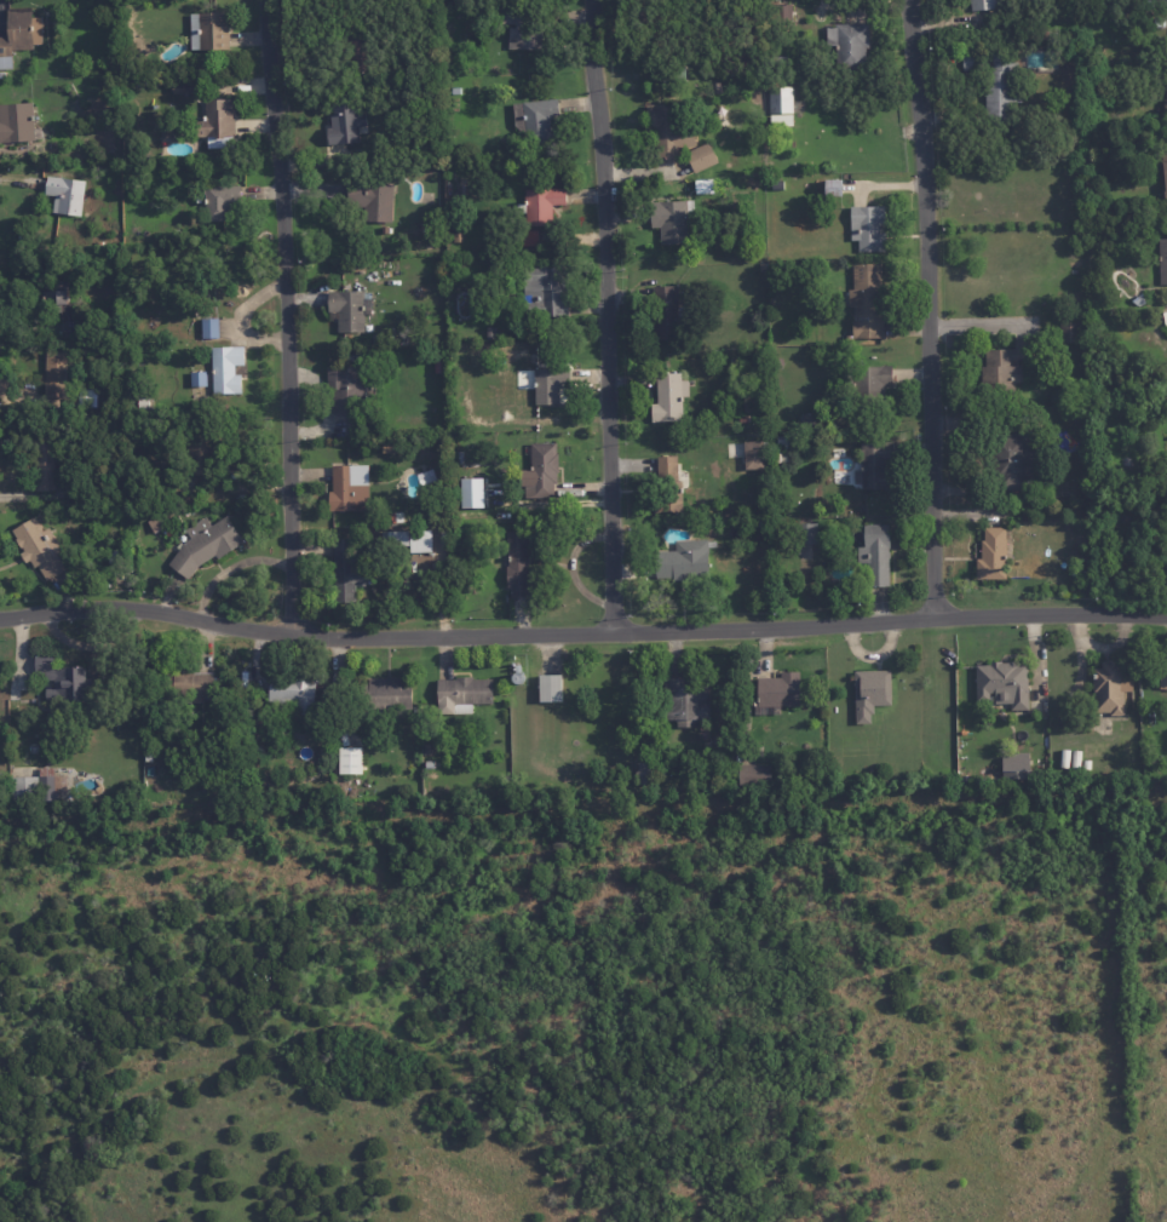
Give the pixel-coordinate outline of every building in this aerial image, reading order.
[(971,11),(969,0),(998,0),(999,7),(996,7),(971,11)] [(775,4),(787,2),(787,5),(791,5),(792,21),(771,22),(771,16),(775,16),(775,4)] [(16,69),(0,69),(0,36),(11,36),(11,7),(35,7),(38,17),(45,17),(45,45),(38,45),(38,50),(17,50),(17,56),(16,56),(16,69)] [(535,10),(534,50),(517,50),(518,34),(516,34),(516,24),(495,24),(496,7),(535,8),(535,10)] [(228,33),(226,50),(199,48),(199,53),(188,52),(189,13),(196,13),(196,11),(224,12),(224,22),(228,22),(228,33)] [(838,24),(868,23),(868,47),(864,47),(864,65),(850,65),(850,69),(835,69),(835,48),(834,48),(834,45),(826,46),(826,27),(834,27),(834,24),(834,23),(838,23),(838,24)] [(340,48),(338,33),(361,28),(362,35),(369,34),(375,69),(345,74),(340,48)] [(985,54),(985,70),(971,70),(971,71),(961,71),(961,51),(985,52),(985,54)] [(1013,73),(1013,96),(1022,96),(1022,102),(1011,102),(1011,125),(984,125),(984,96),(983,96),(983,87),(987,87),(987,71),(991,71),(991,53),(1012,53),(1012,63),(1017,63),(1017,71),(1013,71),(1013,73)] [(682,81),(661,81),(661,68),(683,67),(683,81),(682,81)] [(203,93),(168,93),(168,84),(203,82),(203,93)] [(709,82),(720,82),(722,87),(724,87),(724,93),(711,94),(709,82)] [(792,90),(792,114),(791,114),(792,115),(793,115),(793,126),(769,126),(769,87),(792,87),(792,90)] [(229,101),(230,109),(232,109),(234,137),(220,137),(220,139),(211,139),(211,137),(194,137),(194,120),(200,120),(200,116),(203,116),(203,99),(229,99),(229,101)] [(556,99),(557,119),(548,120),(548,125),(546,125),(548,144),(527,147),(524,126),(513,126),(511,104),(522,103),(556,99)] [(1,140),(1,125),(4,125),(2,104),(36,103),(39,139),(30,139),(30,142),(15,142),(15,144),(10,144),(8,143),(1,143),(1,140)] [(363,114),(364,126),(356,127),(357,143),(326,145),(324,127),(329,127),(328,114),(332,114),(330,104),(355,103),(356,115),(363,114)] [(677,109),(677,127),(694,126),(694,147),(677,147),(678,163),(654,163),(654,131),(646,131),(645,105),(677,104),(677,109)] [(717,111),(724,113),(723,120),(715,119),(717,111)] [(171,140),(171,143),(159,142),(160,131),(171,131),(171,140)] [(684,154),(707,143),(717,163),(694,173),(684,154)] [(439,151),(438,163),(416,163),(418,150),(439,151)] [(58,199),(58,196),(48,195),(51,176),(90,180),(85,216),(69,214),(68,216),(63,216),(63,213),(56,213),(57,211),(56,210),(56,205),(57,205),(58,199)] [(694,180),(712,179),(712,193),(694,194),(694,180)] [(840,180),(840,196),(823,195),(823,179),(840,179),(840,180)] [(372,184),(393,185),(392,222),(360,220),(361,205),(347,203),(349,183),(372,184)] [(459,183),(470,183),(470,197),(458,197),(459,183)] [(237,187),(237,203),(234,203),(234,205),(229,205),(230,222),(203,222),(203,203),(201,203),(201,199),(203,199),(203,185),(237,185),(237,187)] [(564,189),(564,205),(551,205),(552,226),(524,226),(524,213),(516,213),(514,203),(522,203),(522,201),(524,201),(523,189),(564,188),(564,189)] [(650,224),(649,203),(695,200),(696,223),(688,224),(689,242),(660,245),(659,228),(650,228),(650,224)] [(884,235),(884,236),(885,236),(885,252),(857,252),(857,241),(850,241),(850,206),(876,207),(876,206),(884,206),(884,235)] [(520,246),(536,245),(535,229),(519,230),(520,246)] [(1159,239),(1166,239),(1166,285),(1160,285),(1159,262),(1157,262),(1157,257),(1159,257),(1159,239)] [(881,321),(881,338),(853,338),(853,342),(844,342),(844,335),(851,335),(851,321),(855,321),(855,317),(853,317),(853,308),(847,308),(847,289),(852,289),(852,264),(880,264),(881,321)] [(567,297),(567,317),(522,317),(522,302),(522,266),(548,266),(548,265),(565,265),(567,297)] [(651,304),(651,287),(676,286),(677,305),(685,305),(685,317),(677,317),(677,339),(655,340),(655,331),(646,331),(646,315),(651,315),(651,304)] [(77,319),(63,319),(63,312),(56,312),(56,305),(47,305),(47,292),(75,291),(75,305),(77,305),(77,319)] [(369,315),(362,315),(363,332),(335,333),(335,320),(327,320),(326,292),(362,291),(362,293),(370,293),(370,298),(369,298),(369,315)] [(1142,294),(1143,296),(1142,297),(1146,302),(1138,308),(1133,302),(1132,303),(1131,300),(1142,293),(1142,294)] [(217,319),(218,329),(217,329),(217,338),(200,339),(200,319),(217,319)] [(1059,322),(1080,322),(1080,342),(1059,343),(1059,322)] [(522,329),(522,332),(521,332),(521,334),(514,334),(514,337),(512,337),(512,326),(522,326),(522,328),(519,328),(519,329),(522,329)] [(485,328),(495,328),(495,339),(485,339),(485,328)] [(386,346),(373,346),(373,334),(385,334),(386,346)] [(983,367),(985,367),(984,350),(1014,349),(1013,339),(1037,339),(1039,358),(1028,358),(1029,362),(1025,362),(1025,360),(1017,360),(1018,366),(1021,366),(1022,383),(1014,383),(1014,390),(996,391),(996,384),(981,384),(981,367),(983,367)] [(243,348),(243,366),(234,366),(234,374),(240,374),(241,394),(232,394),(232,395),(229,395),(229,394),(212,394),(212,374),(209,374),(209,369),(211,369),(211,348),(243,346),(243,348)] [(444,346),(444,372),(436,373),(436,355),(422,355),(422,348),(444,346)] [(46,394),(48,394),(51,351),(71,352),(70,366),(71,366),(70,402),(62,401),(61,407),(51,407),(51,403),(45,403),(46,394)] [(774,358),(782,358),(782,360),(783,360),(783,362),(782,362),(782,366),(783,366),(783,368),(782,368),(782,369),(774,369),(774,358)] [(367,383),(367,384),(364,384),(363,414),(369,414),(368,435),(345,435),(345,425),(344,425),(344,414),(330,414),(330,390),(326,390),(326,368),(340,368),(341,366),(367,367),(367,383)] [(890,369),(891,386),(872,386),(872,401),(852,401),(851,388),(851,383),(844,383),(843,367),(881,367),(881,366),(890,366),(890,369)] [(568,369),(569,389),(558,389),(558,405),(534,406),(534,388),(531,388),(531,383),(533,383),(533,369),(568,369)] [(205,373),(205,386),(196,386),(196,390),(192,390),(192,386),(189,386),(189,372),(205,372),(205,373)] [(688,381),(688,397),(682,397),(683,401),(682,401),(682,421),(650,423),(650,405),(656,405),(655,373),(680,373),(680,381),(688,381)] [(148,408),(137,408),(137,398),(149,398),(148,408)] [(1123,405),(1137,405),(1137,414),(1122,413),(1123,405)] [(738,418),(748,418),(748,415),(749,415),(751,425),(738,426),(738,418)] [(1033,437),(1035,437),(1036,489),(996,489),(996,482),(990,482),(990,435),(1027,434),(1027,437),(1033,437)] [(223,444),(223,476),(192,476),(192,435),(223,435),(223,444)] [(782,457),(782,452),(783,452),(783,444),(776,444),(776,437),(793,437),(793,436),(794,436),(794,437),(798,437),(798,443),(795,443),(795,444),(787,444),(787,452),(789,452),(789,464),(782,464),(782,457)] [(58,480),(58,492),(38,490),(38,476),(41,476),(41,454),(39,454),(39,437),(59,438),(58,455),(62,455),(62,460),(58,459),(58,480)] [(379,442),(397,441),(397,451),(396,451),(396,453),(380,454),(379,442)] [(743,463),(742,442),(761,441),(761,442),(768,442),(768,454),(761,454),(763,465),(765,465),(765,470),(743,471),(743,463)] [(893,444),(893,460),(885,460),(885,470),(887,470),(887,486),(889,486),(889,490),(861,490),(861,484),(853,484),(853,471),(860,471),(860,444),(884,443),(884,442),(893,442),(893,444)] [(558,466),(558,474),(556,474),(556,483),(552,483),(552,499),(523,499),(523,481),(529,481),(529,471),(528,471),(528,467),(529,467),(529,443),(556,443),(556,454),(557,454),(558,466)] [(683,488),(683,493),(680,493),(682,511),(653,514),(651,499),(659,499),(657,477),(666,476),(665,457),(676,457),(678,488),(683,488)] [(355,466),(355,486),(368,486),(368,511),(328,511),(328,492),(332,492),(332,466),(355,466)] [(432,472),(436,481),(420,487),(416,476),(431,470),(432,472)] [(828,475),(830,477),(830,482),(827,486),(823,486),(820,482),(820,477),(823,474),(828,475)] [(481,478),(458,478),(458,508),(481,508),(481,478)] [(1079,480),(1088,480),(1088,494),(1080,494),(1079,480)] [(385,514),(404,512),(404,522),(385,523),(385,514)] [(163,520),(165,522),(163,529),(156,534),(149,522),(161,515),(163,520)] [(215,557),(214,557),(213,556),(203,563),(191,578),(172,564),(186,544),(194,538),(188,529),(208,516),(215,526),(229,516),(247,541),(222,560),(218,555),(215,557)] [(64,573),(50,580),(42,567),(39,568),(34,561),(29,563),(24,555),(29,551),(27,547),(25,549),(19,540),(22,539),(17,530),(39,517),(44,524),(45,523),(50,530),(53,528),(65,551),(61,553),(70,569),(64,573)] [(367,518),(381,517),(383,526),(368,527),(367,518)] [(818,541),(818,544),(795,544),(795,524),(817,523),(818,541)] [(889,544),(889,587),(867,587),(867,563),(857,563),(856,547),(863,547),(863,526),(889,524),(889,544)] [(1005,538),(1005,580),(975,580),(976,561),(981,561),(981,541),(983,541),(983,528),(1005,528),(1005,538)] [(430,551),(430,553),(408,553),(408,546),(380,547),(380,533),(429,530),(430,551)] [(530,552),(530,597),(519,597),(519,598),(510,598),(510,590),(508,590),(508,589),(504,589),(504,567),(507,567),(507,562),(506,562),(506,558),(502,557),(502,556),(501,556),(502,551),(506,551),(506,533),(531,533),(530,552)] [(352,560),(352,568),(363,568),(363,587),(353,587),(353,603),(333,603),(333,578),(330,578),(330,573),(332,573),(332,540),(352,540),(352,560)] [(684,581),(672,583),(672,579),(655,579),(655,552),(674,551),(674,541),(707,540),(707,543),(715,541),(715,549),(707,549),(708,576),(689,578),(689,581),(684,581)] [(114,550),(125,551),(123,564),(113,564),(114,550)] [(94,683),(94,689),(87,689),(88,701),(68,702),(67,688),(58,688),(58,679),(45,679),(45,673),(39,673),(38,655),(57,654),(58,669),(87,667),(87,681),(94,681),(94,683)] [(1166,659),(1166,691),(1159,690),(1161,659),(1166,659)] [(1126,693),(1123,693),(1125,717),(1110,717),(1110,713),(1093,713),(1093,681),(1092,681),(1092,676),(1093,676),(1093,670),(1100,669),(1100,662),(1108,662),(1108,661),(1123,660),(1123,662),(1129,662),(1129,670),(1125,670),(1125,669),(1123,669),(1123,679),(1132,679),(1132,692),(1126,693)] [(1027,682),(1028,711),(1010,711),(1010,693),(995,693),(995,694),(988,694),(988,702),(976,702),(976,666),(989,666),(989,662),(1001,662),(1001,664),(1006,664),(1006,662),(1017,662),(1017,665),(1027,665),(1027,682)] [(311,717),(294,715),(295,706),(265,702),(269,675),(287,677),(288,671),(317,676),(311,717)] [(853,672),(890,671),(891,706),(873,706),(873,715),(870,715),(870,725),(855,725),(853,672)] [(781,707),(757,708),(757,704),(755,704),(755,700),(757,700),(757,679),(780,678),(780,672),(798,672),(798,707),(781,707)] [(203,673),(220,675),(219,699),(183,698),(183,699),(167,699),(167,675),(179,675),(179,673),(203,673)] [(539,677),(539,676),(562,675),(562,702),(539,702),(539,677)] [(436,681),(455,681),(455,678),(472,678),(472,679),(491,679),(491,705),(471,705),(471,715),(448,715),(448,705),(436,705),(436,681)] [(691,682),(691,685),(708,685),(708,721),(696,721),(696,728),(676,728),(676,722),(662,722),(662,679),(691,678),(691,682)] [(353,722),(353,684),(369,684),(369,679),(401,679),(401,684),(412,684),(412,711),(389,711),(389,722),(353,722)] [(251,717),(240,716),(241,698),(253,699),(251,717)] [(715,751),(702,751),(703,739),(705,739),(705,736),(718,736),(718,751),(715,751)] [(424,745),(433,745),(433,758),(424,758),(424,745)] [(339,748),(362,748),(361,774),(339,774),(339,748)] [(1060,750),(1069,751),(1068,769),(1059,769),(1060,750)] [(1071,752),(1081,752),(1080,770),(1070,769),(1071,752)] [(1013,755),(1029,756),(1029,770),(1012,769),(1012,770),(1001,770),(1001,765),(1000,765),(1000,762),(1001,762),(1001,758),(1010,758),(1010,755),(1013,755)] [(650,761),(635,762),(636,782),(650,781),(650,761)] [(1083,761),(1091,762),(1091,769),(1082,769),(1083,761)] [(424,762),(432,762),(433,769),(424,770),(424,762)] [(13,779),(42,778),(42,769),(54,768),(54,767),(57,767),(57,769),(58,769),(59,776),(62,776),(62,802),(19,803),(19,805),(15,805),(13,779)] [(737,767),(770,767),(770,787),(737,788),(737,767)] [(338,780),(351,781),(351,785),(347,785),(347,791),(337,791),(338,780)]
